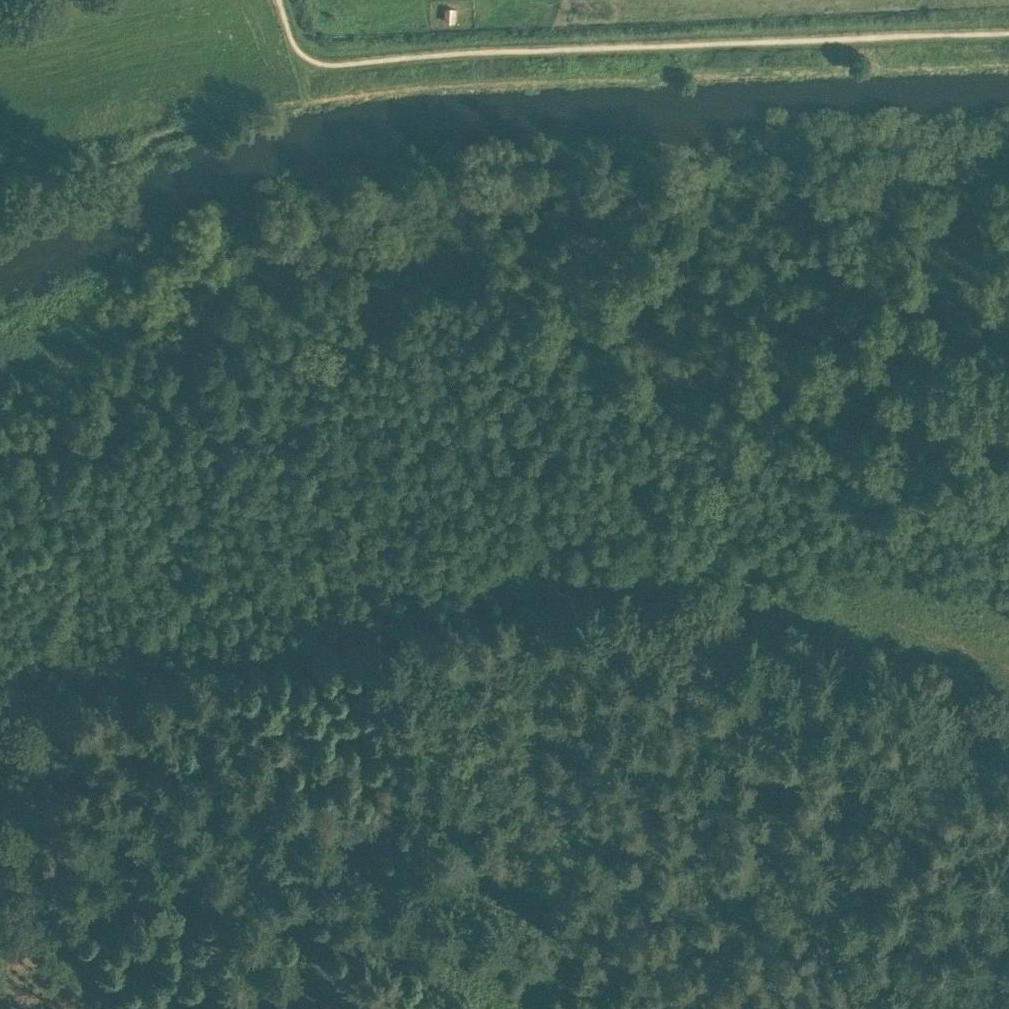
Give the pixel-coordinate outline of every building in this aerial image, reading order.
[(797,47),(787,46),(786,56),(797,57),(797,47)]
